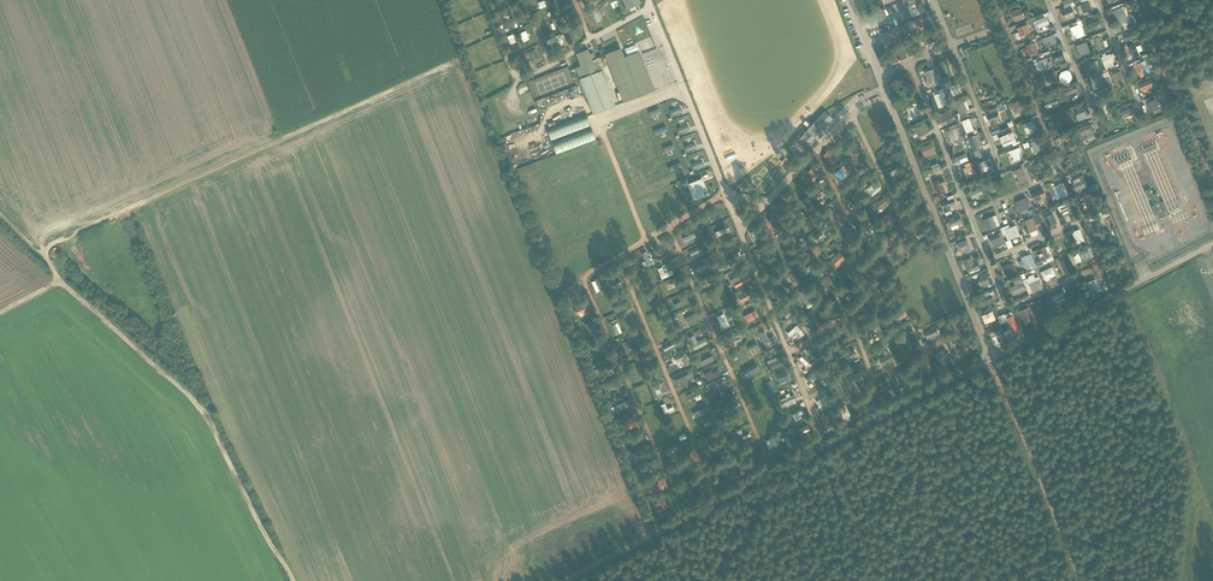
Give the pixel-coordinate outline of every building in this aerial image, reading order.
[(559,3),(557,0),(552,0),(551,0),(556,10),(565,5),(563,1),(559,3)] [(627,10),(641,4),(639,0),(622,0),(627,10)] [(1065,20),(1075,16),(1072,7),(1075,6),(1073,2),(1064,6),(1063,6),(1064,9),(1061,11),(1062,14),(1062,15),(1062,17),(1063,17),(1065,20)] [(1092,10),(1089,2),(1080,5),(1080,6),(1077,7),(1080,14),(1083,13),(1083,14),(1092,10)] [(1120,24),(1127,21),(1123,11),(1126,10),(1125,5),(1123,6),(1123,4),(1111,9),(1114,18),(1117,16),(1120,24)] [(1015,23),(1024,19),(1022,12),(1023,11),(1022,8),(1011,13),(1015,23)] [(595,27),(601,25),(597,12),(590,15),(595,27)] [(1040,29),(1049,25),(1046,17),(1033,22),(1037,33),(1041,32),(1040,29)] [(1091,27),(1099,24),(1097,18),(1091,20),(1090,19),(1085,21),(1090,34),(1090,35),(1094,34),(1091,27)] [(1077,39),(1083,36),(1083,34),(1084,34),(1081,27),(1083,26),(1081,20),(1073,24),(1074,27),(1070,28),(1073,36),(1075,35),(1077,39)] [(1020,38),(1031,33),(1028,24),(1017,28),(1020,38)] [(1121,32),(1122,30),(1119,25),(1113,28),(1116,34),(1121,32)] [(577,38),(573,31),(567,34),(570,42),(577,38)] [(1125,42),(1136,38),(1133,31),(1123,34),(1125,42)] [(1093,40),(1100,37),(1099,34),(1091,36),(1091,37),(1088,38),(1090,43),(1091,43),(1091,44),(1093,44),(1093,42),(1093,41),(1093,40)] [(558,41),(559,45),(563,45),(561,35),(545,38),(546,44),(558,41)] [(925,46),(936,42),(933,35),(922,39),(925,46)] [(1051,46),(1057,43),(1054,35),(1041,39),(1043,45),(1050,42),(1051,46)] [(1097,51),(1106,48),(1101,36),(1100,37),(1093,40),(1093,41),(1097,51)] [(1028,56),(1038,52),(1035,42),(1026,45),(1027,49),(1025,49),(1028,56)] [(1079,57),(1090,53),(1086,42),(1076,46),(1079,57)] [(622,100),(623,103),(655,91),(639,51),(624,57),(621,49),(622,49),(620,44),(608,49),(609,53),(604,55),(605,57),(602,59),(604,65),(608,64),(619,93),(617,94),(619,100),(622,100)] [(1133,59),(1139,56),(1135,44),(1128,47),(1133,59)] [(526,52),(531,62),(539,59),(535,48),(526,52)] [(593,115),(615,106),(600,66),(603,64),(600,57),(597,58),(597,59),(594,60),(593,58),(595,57),(593,53),(590,54),(588,50),(576,54),(580,66),(575,68),(593,115)] [(900,60),(907,57),(904,50),(897,53),(900,60)] [(1052,55),(1056,65),(1060,64),(1059,60),(1065,58),(1063,51),(1052,55)] [(1105,69),(1114,66),(1109,54),(1106,55),(1106,53),(1102,55),(1103,57),(1101,58),(1105,69)] [(1050,68),(1053,67),(1051,61),(1048,62),(1046,58),(1029,65),(1031,71),(1035,70),(1036,73),(1046,69),(1047,72),(1051,71),(1050,68)] [(942,74),(951,71),(947,59),(939,62),(942,74)] [(1060,65),(1061,70),(1070,66),(1067,59),(1065,60),(1067,63),(1067,64),(1066,63),(1060,65)] [(1146,75),(1150,74),(1146,64),(1143,66),(1141,62),(1141,63),(1140,60),(1133,62),(1134,65),(1132,66),(1134,71),(1136,70),(1139,78),(1146,75)] [(932,86),(939,84),(934,70),(925,73),(928,81),(930,80),(932,86)] [(1070,82),(1072,78),(1070,71),(1067,70),(1062,72),(1061,70),(1053,73),(1054,76),(1059,74),(1060,75),(1059,77),(1060,80),(1059,81),(1066,84),(1068,87),(1072,86),(1070,82)] [(1115,87),(1124,83),(1120,72),(1111,75),(1115,87)] [(1097,90),(1105,87),(1105,86),(1106,86),(1105,83),(1103,83),(1100,75),(1090,79),(1092,83),(1095,82),(1097,90)] [(1056,82),(1054,76),(1040,81),(1042,88),(1056,82)] [(1141,92),(1153,87),(1150,80),(1139,84),(1141,92)] [(952,96),(962,93),(958,83),(956,84),(955,82),(951,84),(951,86),(949,87),(952,96)] [(1078,92),(1077,88),(1073,89),(1072,86),(1068,87),(1065,88),(1066,92),(1061,94),(1065,105),(1070,103),(1069,100),(1069,99),(1068,97),(1067,96),(1078,92)] [(1095,98),(1109,92),(1107,88),(1093,93),(1095,98)] [(939,109),(949,105),(943,89),(933,93),(939,109)] [(1098,98),(1105,114),(1114,110),(1107,94),(1098,98)] [(1059,106),(1060,106),(1056,96),(1043,100),(1047,111),(1053,109),(1054,112),(1060,110),(1059,106)] [(1015,114),(1030,109),(1025,98),(1020,101),(1020,100),(1016,101),(1017,102),(1014,103),(1015,107),(1012,109),(1015,114)] [(1150,113),(1159,109),(1156,99),(1147,103),(1150,113)] [(968,111),(968,110),(969,109),(966,101),(964,102),(963,102),(955,105),(959,114),(956,115),(957,119),(967,115),(965,112),(968,111)] [(1007,110),(1005,103),(997,106),(997,107),(989,110),(990,114),(987,115),(991,127),(998,124),(997,121),(1000,120),(997,112),(999,111),(999,113),(1007,110)] [(917,117),(923,115),(920,109),(918,109),(916,106),(912,108),(910,105),(904,107),(905,108),(906,110),(907,110),(908,112),(907,113),(908,114),(909,114),(911,120),(914,119),(915,120),(917,118),(917,117)] [(1079,122),(1087,118),(1082,105),(1075,107),(1078,114),(1076,115),(1079,122)] [(678,106),(668,110),(670,116),(680,112),(678,106)] [(1133,115),(1136,114),(1133,107),(1121,111),(1124,119),(1127,117),(1128,119),(1134,117),(1133,115)] [(1116,114),(1114,110),(1105,114),(1107,118),(1111,116),(1114,123),(1119,121),(1115,114),(1116,114)] [(941,124),(953,119),(950,111),(938,115),(941,124)] [(804,149),(832,119),(825,112),(811,126),(805,121),(803,124),(808,129),(807,130),(807,131),(797,142),(804,149)] [(546,129),(550,141),(590,126),(586,114),(546,129)] [(967,134),(974,131),(969,118),(961,122),(966,133),(963,134),(965,138),(971,135),(970,133),(967,134)] [(1027,134),(1037,130),(1033,120),(1022,125),(1027,134)] [(676,128),(678,133),(687,130),(685,124),(676,128)] [(925,135),(929,133),(925,124),(915,128),(919,137),(918,137),(916,131),(914,132),(914,131),(911,131),(912,133),(909,134),(912,140),(917,138),(919,142),(926,138),(925,135)] [(960,141),(960,139),(961,139),(959,128),(960,128),(959,124),(950,126),(951,130),(945,132),(946,138),(950,138),(951,142),(954,141),(954,143),(960,141)] [(1083,141),(1094,136),(1089,124),(1078,129),(1081,137),(1081,136),(1083,141)] [(525,128),(527,136),(533,134),(530,126),(525,128)] [(596,140),(591,128),(551,143),(555,155),(596,140)] [(1096,141),(1102,139),(1101,134),(1098,135),(1096,128),(1094,128),(1095,132),(1094,132),(1096,141)] [(1068,144),(1072,142),(1071,139),(1074,138),(1071,131),(1060,136),(1063,142),(1061,143),(1063,147),(1060,149),(1062,151),(1067,149),(1064,142),(1067,141),(1068,144)] [(1004,148),(1016,142),(1015,138),(1016,138),(1014,133),(1013,133),(1012,132),(1002,137),(1001,141),(1004,148)] [(979,147),(982,146),(978,135),(968,138),(972,151),(979,148),(979,147)] [(1035,153),(1044,150),(1042,145),(1043,144),(1041,139),(1039,136),(1030,140),(1031,143),(1030,143),(1035,153)] [(692,143),(683,146),(685,152),(694,148),(692,143)] [(925,159),(935,154),(931,144),(920,148),(925,159)] [(1014,161),(1023,158),(1019,148),(1010,151),(1011,153),(1010,153),(1011,156),(1012,155),(1014,161)] [(828,149),(822,155),(831,164),(837,158),(828,149)] [(893,151),(884,159),(887,163),(893,158),(896,161),(900,158),(893,151)] [(1072,166),(1082,161),(1078,151),(1067,156),(1072,166)] [(961,164),(968,161),(966,154),(958,157),(961,164)] [(1056,165),(1052,154),(1039,160),(1043,171),(1050,168),(1049,166),(1052,164),(1053,166),(1056,165)] [(989,171),(990,171),(986,161),(978,164),(979,167),(977,167),(980,174),(986,172),(987,175),(990,174),(989,171)] [(966,180),(976,176),(975,173),(976,172),(975,169),(974,169),(973,165),(972,166),(970,163),(969,163),(964,165),(966,168),(962,169),(966,180)] [(1020,184),(1027,181),(1021,167),(1012,171),(1013,175),(1016,174),(1020,184)] [(931,172),(930,169),(923,172),(926,181),(929,179),(927,175),(926,174),(928,173),(929,176),(931,175),(930,173),(931,172)] [(809,184),(816,176),(809,170),(802,178),(809,184)] [(702,179),(687,185),(692,197),(695,195),(697,199),(705,197),(703,192),(707,191),(702,179)] [(937,192),(938,196),(945,193),(942,186),(946,184),(944,179),(933,183),(937,191),(936,191),(936,192),(937,192)] [(1082,190),(1088,187),(1084,179),(1080,181),(1079,179),(1073,181),(1074,184),(1072,184),(1073,187),(1070,188),(1071,191),(1069,192),(1070,194),(1072,193),(1073,195),(1077,193),(1076,192),(1077,191),(1078,192),(1082,191),(1082,190)] [(990,194),(999,191),(996,180),(986,183),(990,194)] [(877,183),(866,190),(870,197),(881,190),(877,183)] [(1062,202),(1067,199),(1061,184),(1052,187),(1055,195),(1056,194),(1058,199),(1060,198),(1062,202)] [(973,199),(985,193),(982,187),(980,188),(970,193),(973,199)] [(1160,203),(1157,193),(1153,195),(1150,188),(1146,189),(1147,191),(1145,191),(1148,198),(1150,197),(1150,196),(1154,206),(1152,207),(1155,216),(1158,215),(1160,219),(1166,216),(1164,212),(1167,211),(1163,202),(1160,203)] [(811,196),(818,201),(823,193),(815,189),(811,196)] [(1034,202),(1046,197),(1043,189),(1031,193),(1034,202)] [(678,209),(671,191),(659,196),(661,201),(663,200),(669,213),(678,209)] [(1087,208),(1094,205),(1091,198),(1092,198),(1091,193),(1082,196),(1084,202),(1082,203),(1084,209),(1086,208),(1087,208)] [(872,202),(876,212),(888,208),(884,198),(872,202)] [(1020,212),(1031,208),(1026,198),(1015,202),(1017,206),(1016,206),(1019,213),(1020,212)] [(950,207),(956,205),(954,199),(941,203),(945,213),(951,210),(950,207)] [(1069,216),(1074,213),(1069,202),(1057,207),(1060,213),(1062,212),(1065,221),(1070,219),(1069,216)] [(989,217),(995,215),(992,209),(987,211),(989,217)] [(720,211),(701,221),(703,226),(707,223),(708,224),(722,216),(720,211)] [(1047,228),(1057,224),(1053,214),(1043,218),(1047,228)] [(987,231),(996,228),(996,227),(998,226),(996,220),(997,220),(996,217),(992,218),(992,217),(983,220),(987,231)] [(958,224),(963,222),(961,218),(949,223),(952,231),(959,228),(958,224)] [(1029,233),(1038,230),(1033,218),(1020,223),(1021,226),(1026,224),(1029,233)] [(1091,234),(1103,229),(1100,222),(1088,227),(1091,234)] [(1010,240),(1020,236),(1016,225),(1011,227),(1010,225),(1009,226),(1008,226),(1005,227),(1006,230),(1005,230),(1007,233),(1005,233),(1006,234),(1005,234),(1007,237),(1006,237),(1008,240),(1010,240)] [(793,240),(801,235),(795,226),(787,231),(793,240)] [(1077,245),(1085,242),(1080,229),(1072,232),(1077,245)] [(684,243),(697,237),(694,232),(682,238),(684,243)] [(992,246),(1002,241),(1001,240),(1003,239),(1002,235),(1001,236),(1000,233),(999,233),(989,237),(992,246)] [(1062,246),(1063,252),(1067,251),(1063,237),(1053,239),(1055,248),(1062,246)] [(671,245),(670,245),(666,244),(664,239),(660,241),(667,255),(674,252),(671,245)] [(960,252),(970,248),(967,240),(957,244),(960,252)] [(732,245),(721,250),(724,255),(734,250),(732,245)] [(1039,267),(1054,260),(1048,246),(1032,252),(1034,257),(1038,255),(1040,261),(1035,263),(1037,268),(1039,267)] [(1091,258),(1094,257),(1091,248),(1078,252),(1079,253),(1075,255),(1075,256),(1074,257),(1076,264),(1082,262),(1091,259),(1091,258)] [(840,252),(834,254),(835,257),(827,260),(831,270),(836,269),(835,265),(844,262),(840,252)] [(637,254),(643,267),(647,265),(641,253),(637,254)] [(1071,270),(1074,269),(1073,266),(1076,265),(1071,253),(1068,254),(1069,257),(1059,261),(1064,274),(1067,275),(1072,273),(1071,270)] [(1032,268),(1036,267),(1031,254),(1028,256),(1028,255),(1021,258),(1021,260),(1018,262),(1020,266),(1024,265),(1026,269),(1026,268),(1027,271),(1033,269),(1032,268)] [(968,272),(980,267),(978,263),(974,265),(971,258),(963,261),(968,272)] [(881,267),(885,276),(895,272),(891,263),(881,267)] [(1006,278),(1015,274),(1014,271),(1015,271),(1012,263),(1002,267),(1006,278)] [(791,272),(785,278),(792,286),(799,280),(791,272)] [(741,274),(730,280),(734,288),(751,280),(748,274),(742,277),(741,274)] [(983,287),(990,284),(986,274),(979,277),(983,287)] [(1032,294),(1044,290),(1038,277),(1035,278),(1033,275),(1029,277),(1029,278),(1026,279),(1032,294)] [(1015,295),(1025,291),(1020,277),(1013,280),(1015,285),(1011,287),(1015,295)] [(598,278),(591,281),(595,292),(603,289),(598,278)] [(1105,285),(1102,286),(1101,284),(1102,283),(1100,278),(1096,280),(1096,279),(1087,282),(1090,292),(1096,289),(1097,293),(1107,289),(1105,285)] [(1072,297),(1084,292),(1081,285),(1069,289),(1072,297)] [(821,286),(813,289),(818,301),(827,297),(821,286)] [(1056,308),(1068,303),(1063,292),(1052,297),(1056,308)] [(649,298),(654,307),(662,304),(658,294),(649,298)] [(982,308),(995,302),(993,297),(979,303),(982,308)] [(574,308),(577,316),(590,312),(588,304),(574,308)] [(630,305),(624,308),(623,306),(616,309),(619,316),(633,309),(630,305)] [(1027,320),(1032,317),(1030,313),(1031,313),(1029,307),(1020,311),(1025,323),(1028,322),(1027,320)] [(891,313),(894,321),(906,316),(902,308),(891,313)] [(989,317),(994,316),(992,311),(980,314),(983,327),(991,326),(989,317)] [(1007,340),(1021,334),(1012,312),(998,317),(1001,323),(1007,321),(1011,330),(1004,333),(1007,340)] [(715,317),(720,329),(728,326),(723,313),(715,317)] [(810,328),(814,326),(807,314),(803,316),(810,328)] [(609,323),(614,335),(622,332),(617,320),(609,323)] [(787,332),(792,339),(799,334),(800,336),(803,334),(796,325),(787,332)] [(764,331),(760,332),(763,344),(775,341),(773,336),(766,338),(764,331)] [(895,339),(898,350),(906,349),(903,337),(895,339)] [(597,342),(602,354),(607,352),(602,340),(597,342)] [(956,349),(963,357),(972,348),(965,341),(956,349)] [(745,346),(748,357),(757,354),(753,343),(745,346)] [(842,354),(846,363),(860,356),(856,347),(842,354)] [(882,352),(884,355),(877,359),(882,366),(892,360),(885,349),(882,352)] [(949,358),(944,349),(933,354),(938,363),(949,358)] [(639,356),(642,362),(653,357),(650,350),(639,356)] [(684,352),(672,357),(674,362),(686,358),(684,352)] [(801,355),(798,358),(805,367),(808,364),(801,355)] [(598,368),(601,373),(614,367),(611,362),(598,368)] [(721,374),(719,369),(713,372),(712,369),(703,373),(708,381),(721,374)] [(790,378),(786,370),(774,375),(778,383),(790,378)] [(850,384),(863,379),(861,371),(847,376),(850,384)] [(691,372),(675,379),(677,384),(681,382),(683,386),(687,383),(685,380),(693,376),(691,372)] [(808,381),(814,375),(811,372),(805,378),(808,381)] [(880,380),(885,391),(894,388),(889,376),(880,380)] [(608,391),(622,386),(620,379),(606,384),(608,391)] [(709,386),(711,391),(728,384),(726,379),(709,386)] [(663,381),(650,386),(652,391),(659,388),(661,393),(666,390),(663,381)] [(867,391),(871,400),(879,397),(875,388),(867,391)] [(686,394),(690,403),(701,398),(698,389),(686,394)] [(794,394),(778,401),(780,406),(796,399),(794,394)] [(617,414),(629,406),(624,398),(612,406),(617,414)] [(675,410),(673,406),(666,408),(664,403),(659,405),(663,414),(675,410)] [(794,421),(802,418),(800,415),(804,413),(802,409),(791,414),(794,421)] [(695,431),(709,424),(707,421),(694,427),(695,431)] [(786,441),(794,440),(793,432),(785,434),(786,441)] [(765,439),(768,448),(778,445),(775,436),(765,439)] [(668,457),(683,453),(679,441),(665,446),(668,457)] [(649,493),(665,489),(662,478),(657,479),(658,484),(648,486),(649,493)] [(658,511),(667,507),(663,496),(653,500),(658,511)]
